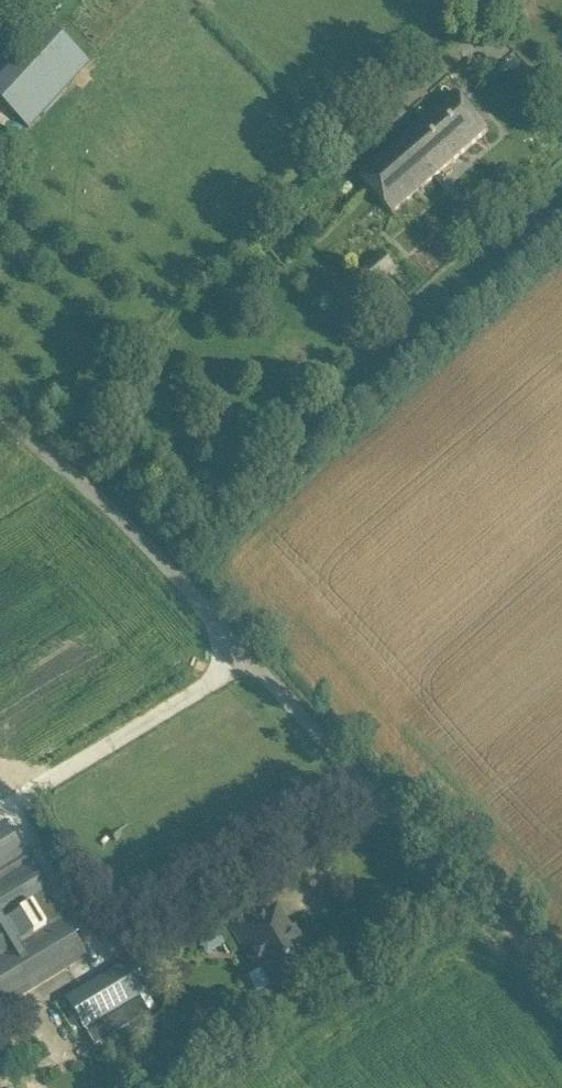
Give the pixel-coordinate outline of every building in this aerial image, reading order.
[(0,88),(0,103),(28,128),(89,62),(54,30),(0,88)] [(349,187),(381,224),(485,133),(454,96),(349,187)] [(395,269),(379,252),(352,277),(367,294),(395,269)] [(86,956),(5,821),(0,824),(0,925),(21,912),(34,935),(0,956),(0,1008),(86,956)] [(291,981),(293,980),(312,969),(299,947),(297,948),(287,932),(289,931),(276,909),(256,921),(253,917),(234,928),(233,929),(245,949),(249,946),(273,986),(288,976),(291,981)] [(84,1031),(128,1003),(147,992),(129,962),(110,973),(66,1000),(84,1031)] [(31,1087),(51,1087),(40,1071),(26,1080),(31,1087)]
